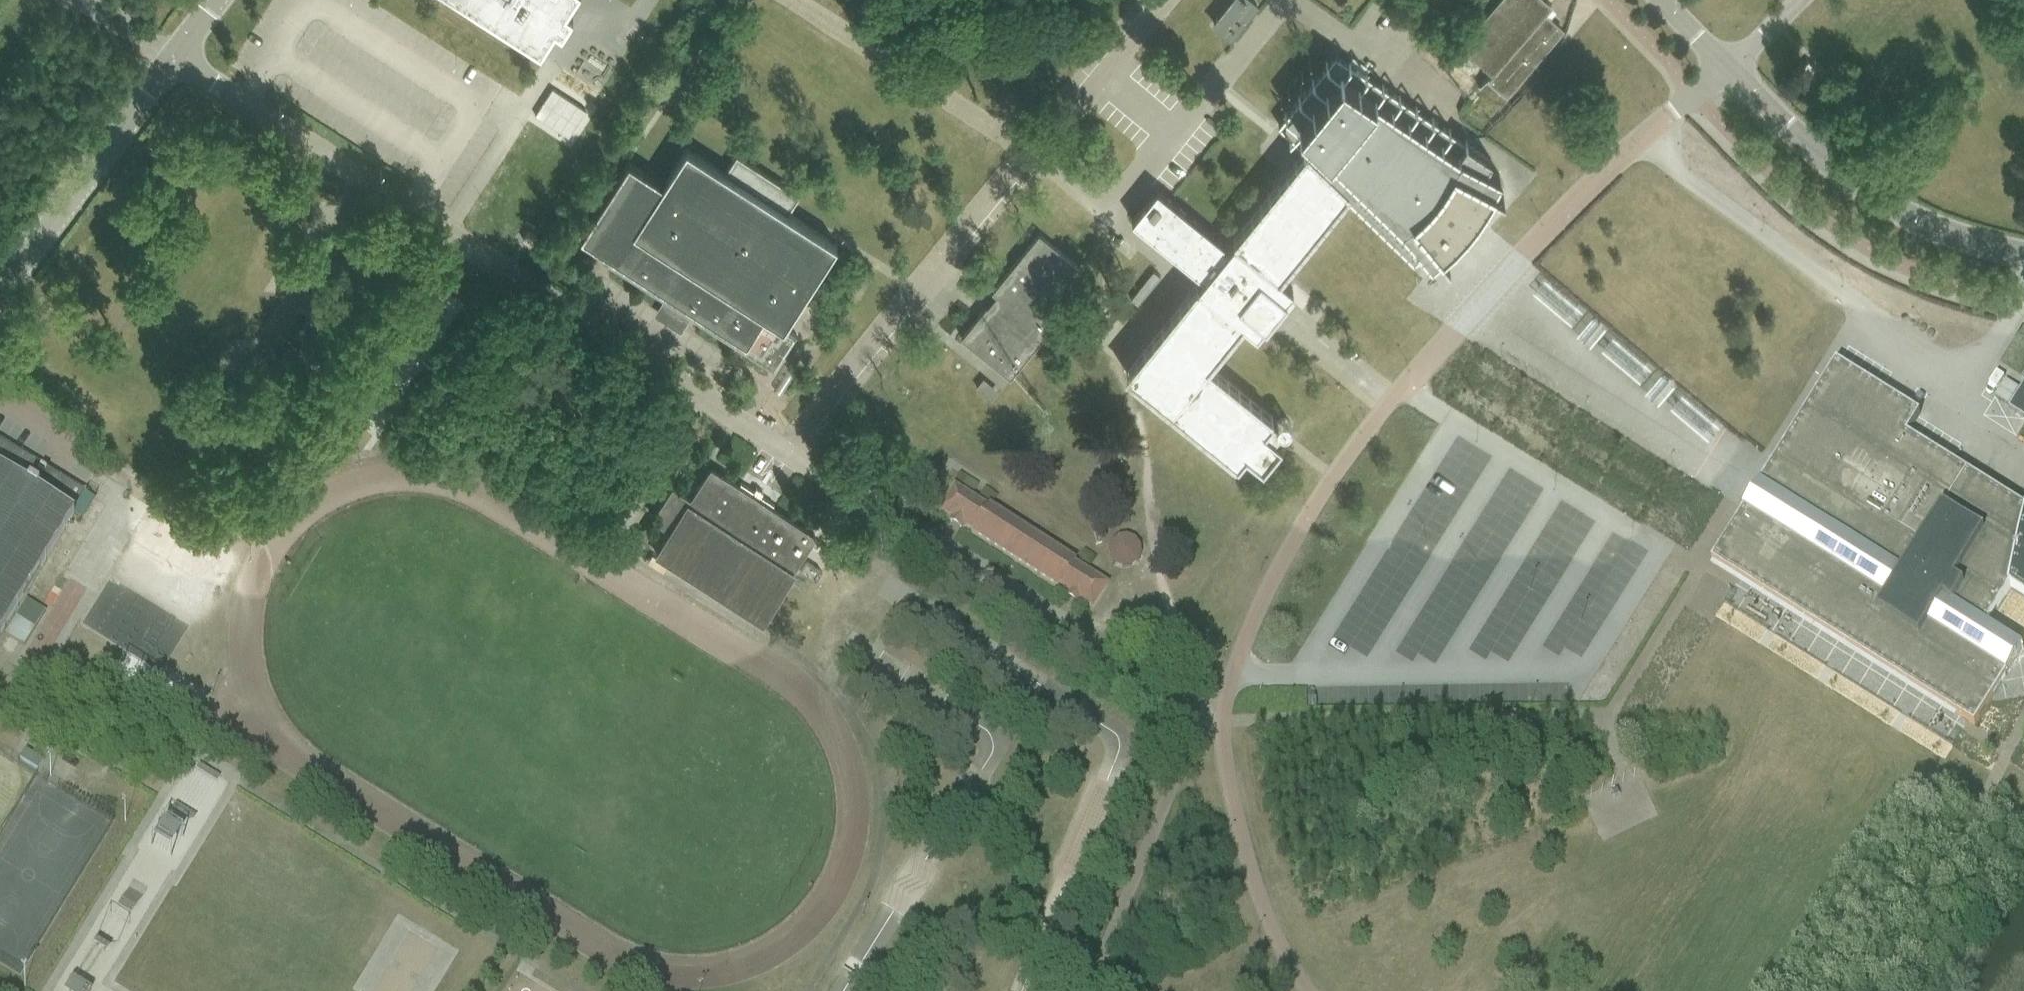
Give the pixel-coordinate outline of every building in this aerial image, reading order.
[(543,47),(557,24),(564,28),(575,11),(568,7),(572,0),(470,0),(543,47)] [(1258,3),(1254,0),(1232,0),(1215,22),(1232,36),(1258,3)] [(1464,71),(1481,86),(1488,77),(1489,78),(1480,88),(1499,104),(1507,95),(1491,82),(1492,81),(1507,94),(1564,28),(1546,12),(1552,4),(1548,0),(1500,0),(1496,5),(1490,0),(1486,0),(1478,10),(1485,17),(1449,58),(1464,71)] [(1501,173),(1489,166),(1492,157),(1336,53),(1280,123),(1306,150),(1229,245),(1158,187),(1133,219),(1204,277),(1128,372),(1238,461),(1247,450),(1264,464),(1282,441),(1275,435),(1280,428),(1283,430),(1286,430),(1288,429),(1290,427),(1292,425),(1292,422),(1291,419),(1289,417),(1286,416),(1283,416),(1281,417),(1278,419),(1208,363),(1243,320),(1257,331),(1264,324),(1294,286),(1279,274),(1348,190),(1414,253),(1422,247),(1432,259),(1442,250),(1448,259),(1450,257),(1444,250),(1436,241),(1448,231),(1456,223),(1464,214),(1471,204),(1477,194),(1485,181),(1495,187),(1503,191),(1504,190),(1495,185),(1501,173)] [(1801,69),(1808,76),(1817,67),(1810,60),(1801,69)] [(556,86),(538,113),(571,134),(589,108),(556,86)] [(603,258),(668,300),(661,311),(681,324),(688,312),(775,368),(798,333),(785,325),(838,243),(789,212),(801,194),(738,153),(726,171),(687,146),(664,182),(630,160),(581,235),(607,252),(603,258)] [(524,238),(532,244),(537,235),(529,230),(524,238)] [(962,336),(976,347),(1011,376),(1063,312),(1051,302),(1058,294),(1059,295),(1082,267),(1040,232),(993,290),(1000,296),(990,308),(988,305),(962,336)] [(1967,722),(1974,726),(2023,649),(1986,626),(2010,587),(2023,596),(2023,508),(1907,435),(1920,414),(1836,362),(1712,562),(1967,722)] [(774,387),(783,393),(796,372),(788,367),(774,387)] [(977,386),(993,399),(1000,389),(984,377),(977,386)] [(2023,419),(2023,384),(2009,409),(2023,419)] [(72,516),(85,494),(0,442),(0,637),(73,517),(72,516)] [(670,529),(657,549),(764,617),(795,569),(794,568),(816,534),(773,506),(775,503),(762,494),(764,491),(757,487),(755,490),(742,481),(740,485),(712,467),(692,498),(674,486),(654,516),(671,527),(670,529)] [(940,511),(963,526),(974,532),(973,534),(1057,588),(1058,587),(1091,608),(1106,586),(1090,576),(1087,581),(1082,578),(1085,573),(1072,565),(1073,563),(989,509),(988,510),(975,502),(972,507),(966,504),(970,499),(954,489),(940,511)] [(639,536),(657,549),(670,529),(651,517),(639,536)] [(1131,571),(1139,544),(1112,536),(1104,563),(1131,571)] [(803,567),(818,577),(824,568),(809,558),(803,567)] [(16,618),(29,626),(35,630),(48,607),(29,596),(16,618)] [(5,636),(24,647),(34,631),(15,619),(5,636)] [(1528,695),(1528,702),(1563,703),(1563,677),(1523,676),(1523,685),(1509,685),(1509,694),(1528,695)] [(19,760),(37,772),(43,762),(25,751),(19,760)]
